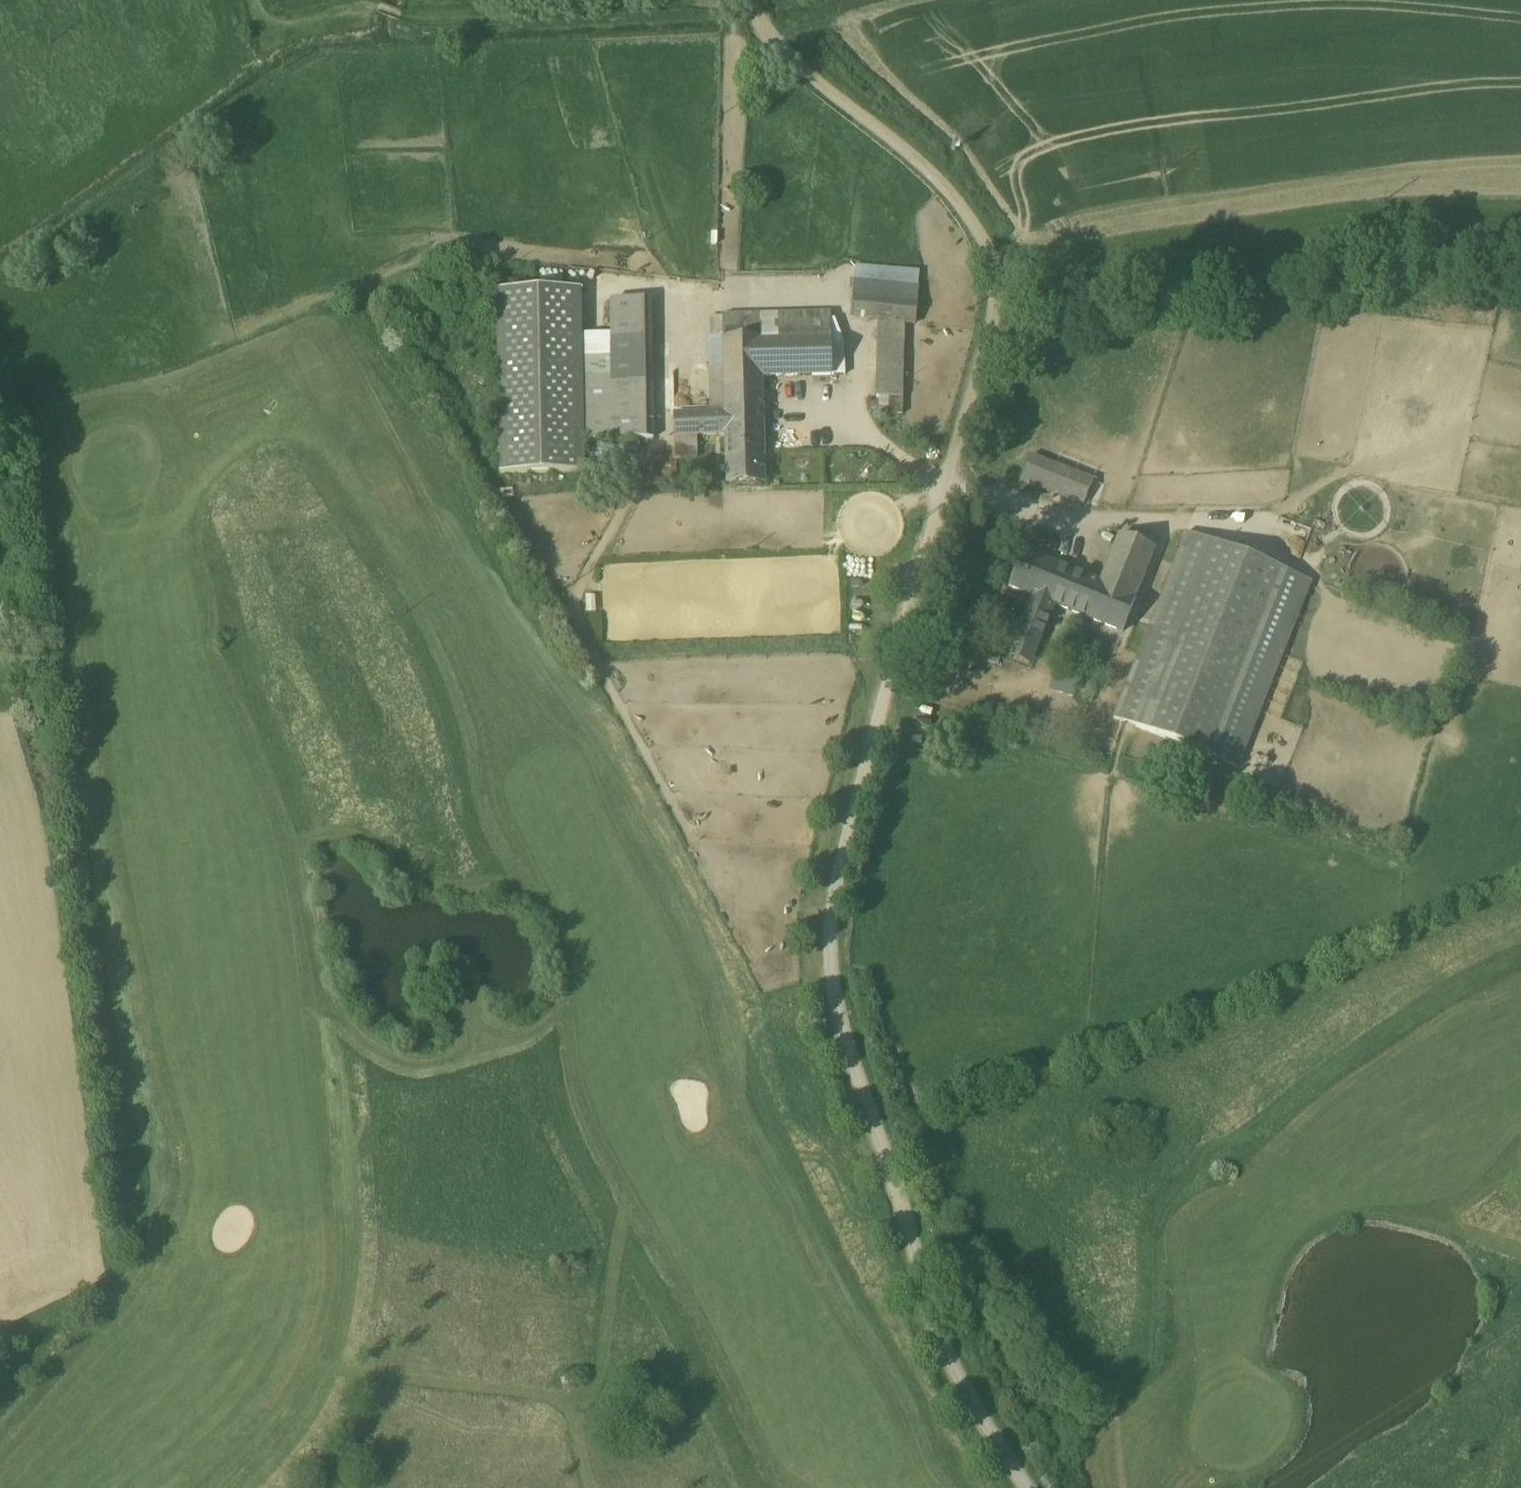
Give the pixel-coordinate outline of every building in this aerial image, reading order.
[(916,286),(852,279),(850,290),(915,297),(916,286)] [(578,289),(494,291),(498,475),(582,473),(581,441),(580,381),(578,289)] [(915,297),(850,290),(848,315),(875,318),(900,321),(912,322),(915,297)] [(648,300),(609,301),(610,380),(612,440),(651,440),(648,300)] [(827,312),(721,314),(722,362),(723,410),(724,423),(761,422),(760,375),(829,373),(828,344),(827,312)] [(900,321),(875,318),(874,340),(900,341),(900,321)] [(900,341),(874,340),(872,398),(898,398),(900,341)] [(841,344),(828,344),(829,373),(842,373),(841,344)] [(722,362),(707,362),(708,410),(723,410),(722,362)] [(610,380),(580,381),(581,441),(612,440),(610,380)] [(708,410),(673,411),(673,434),(724,432),(724,423),(723,410),(708,410)] [(761,422),(724,423),(724,432),(725,483),(762,482),(761,422)] [(1093,480),(1031,456),(1022,480),(1046,489),(1048,484),(1086,499),(1093,480)] [(1309,582),(1187,533),(1113,719),(1236,768),(1309,582)] [(1154,550),(1120,536),(1106,570),(1140,584),(1154,550)] [(1052,569),(1020,556),(1007,589),(1039,602),(1052,569)] [(1133,602),(1052,569),(1039,602),(1120,635),(1133,602)] [(1027,609),(1011,647),(1030,655),(1046,617),(1027,609)] [(1078,683),(1055,675),(1050,691),(1074,698),(1078,683)]
